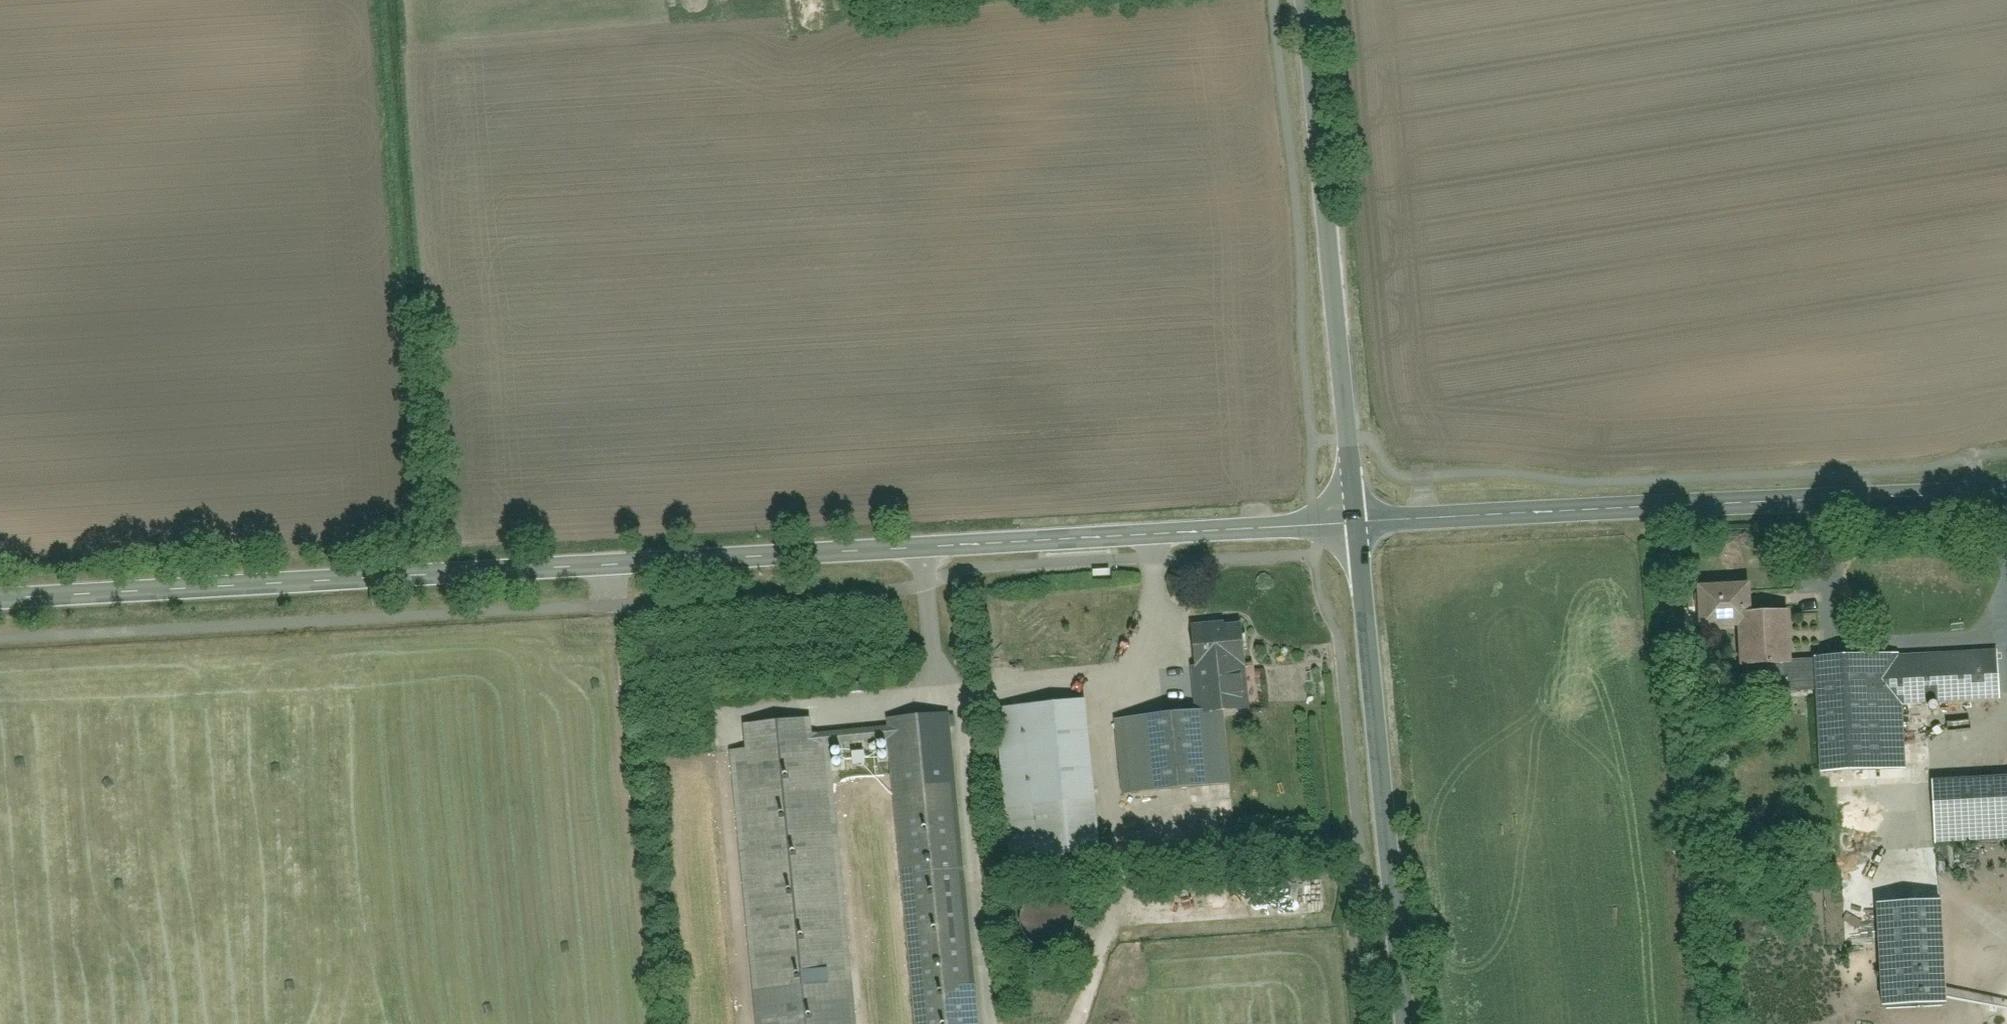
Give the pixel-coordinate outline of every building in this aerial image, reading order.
[(1754,671),(1754,698),(1810,696),(1812,775),(1900,772),(1899,710),(1991,707),(1989,656),(1888,659),(1888,660),(1809,662),(1783,663),(1781,611),(1745,612),(1744,586),(1692,588),(1693,630),(1732,629),(1733,672),(1754,671)] [(1159,828),(1157,790),(1228,784),(1223,718),(1247,716),(1240,625),(1188,629),(1195,716),(1113,723),(1121,831),(1159,828)] [(996,711),(1010,866),(1094,858),(1079,703),(996,711)] [(885,723),(913,1023),(977,1023),(949,717),(885,723)] [(743,753),(730,754),(756,1023),(849,1023),(822,745),(811,746),(808,722),(741,728),(743,753)] [(1929,784),(1932,841),(2006,836),(2006,779),(1929,784)] [(1018,931),(1028,944),(1039,949),(1049,948),(1057,944),(1066,934),(1068,922),(1065,909),(1057,901),(1043,897),(1032,899),(1022,907),(1017,919),(1018,931)]
